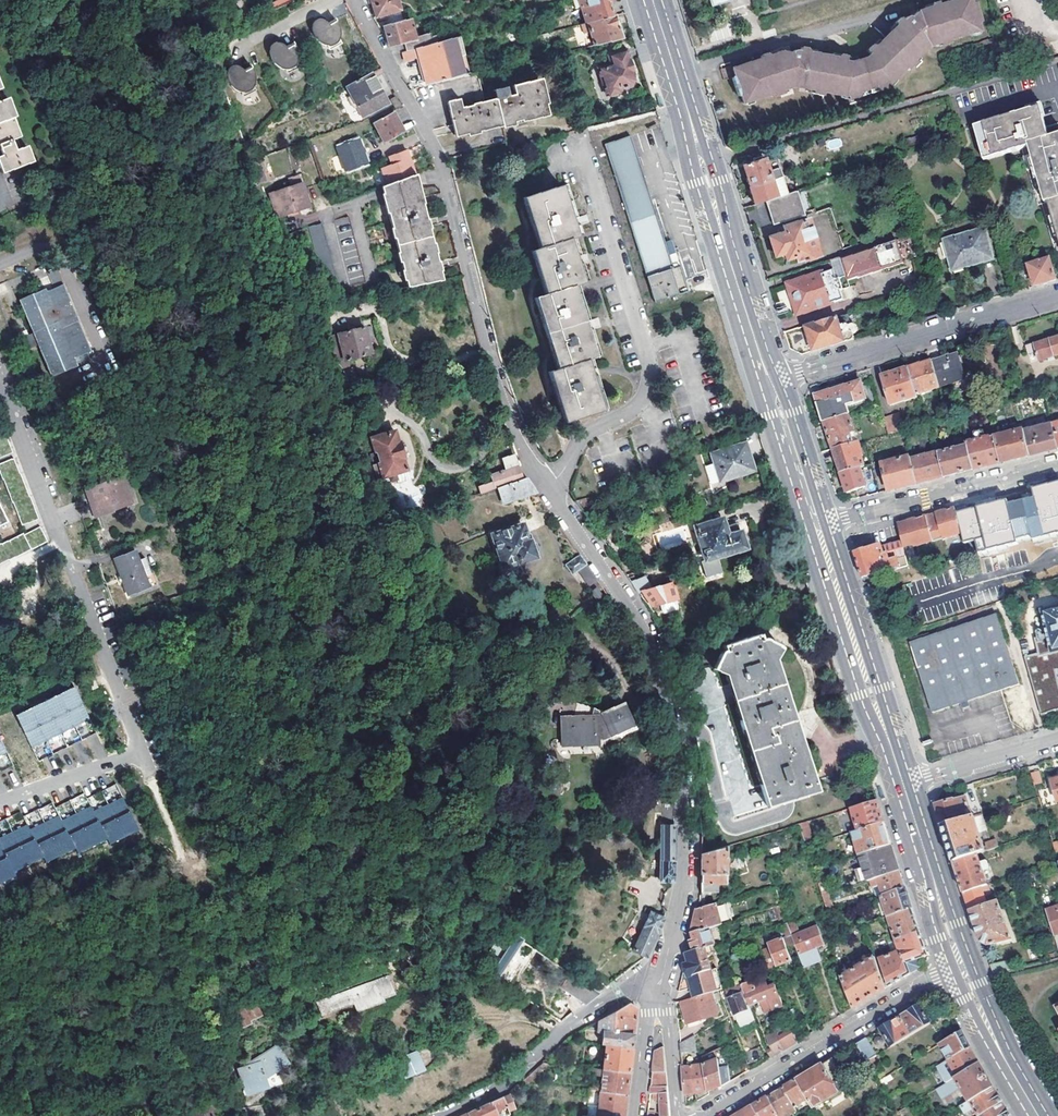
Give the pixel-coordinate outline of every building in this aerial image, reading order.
[(287,4),(285,0),(282,0),(269,6),(272,12),(274,11),(287,4)] [(371,1),(376,20),(388,16),(400,13),(403,13),(399,0),(371,0),(371,1)] [(610,0),(578,0),(585,23),(587,22),(612,16),(609,4),(611,3),(610,0)] [(733,78),(739,96),(742,95),(744,103),(753,100),(772,94),(773,97),(784,94),(783,90),(788,89),(796,86),(808,89),(814,90),(813,95),(824,97),(825,92),(840,94),(847,96),(847,101),(891,88),(890,83),(896,78),(907,68),(910,70),(921,60),(918,57),(930,46),(935,45),(941,43),(942,46),(953,43),(952,40),(980,32),(978,24),(981,24),(976,5),(975,5),(974,0),(963,0),(941,7),(940,3),(935,4),(932,9),(920,13),(907,24),(903,19),(897,24),(898,30),(893,33),(883,43),(880,47),(874,47),(869,51),(872,55),(869,59),(854,63),(848,63),(848,56),(841,55),(839,58),(832,57),(818,55),(812,54),(810,50),(803,49),(792,53),(787,52),(779,55),(774,56),(770,55),(770,54),(761,57),(762,60),(734,69),(736,77),(733,78)] [(391,26),(402,23),(400,13),(388,16),(391,26)] [(615,15),(612,16),(587,22),(594,45),(622,38),(615,15)] [(338,23),(336,21),(329,25),(327,23),(326,22),(324,20),(321,19),(318,19),(316,19),(314,20),(312,22),(312,23),(311,26),(311,28),(312,31),(313,34),(314,36),(316,39),(318,42),(320,44),(322,45),(325,46),(327,46),(330,46),(332,46),(334,45),(335,44),(337,43),(338,41),(339,39),(339,37),(340,35),(340,32),(340,29),(339,26),(338,23)] [(416,38),(412,21),(402,23),(391,26),(383,28),(384,32),(388,50),(404,46),(413,43),(417,42),(416,38)] [(413,43),(404,46),(406,52),(415,50),(437,44),(436,38),(432,39),(431,35),(416,38),(417,42),(413,43)] [(342,44),(339,39),(338,41),(337,43),(335,44),(334,45),(332,46),(330,46),(327,46),(329,50),(342,44)] [(466,76),(456,40),(437,44),(415,50),(417,59),(425,87),(466,76)] [(295,46),(294,45),(286,49),(285,47),(283,45),(281,45),(278,43),(276,43),(273,44),(272,45),(270,46),(269,47),(269,50),(268,52),(269,55),(270,58),(271,59),(273,63),(276,66),(278,68),(280,69),(283,70),(285,70),(287,70),(290,70),(292,69),(293,68),(294,67),(296,65),(297,63),(297,61),(298,59),(298,56),(297,54),(297,50),(295,46)] [(406,52),(402,54),(404,63),(417,59),(415,50),(406,52)] [(632,74),(626,50),(607,55),(610,64),(597,68),(605,95),(607,95),(609,97),(616,94),(617,92),(619,91),(619,89),(630,86),(632,81),(630,75),(632,74)] [(299,68),(297,63),(296,65),(294,67),(293,68),(292,69),(290,70),(287,70),(285,70),(287,74),(299,68)] [(253,70),(251,68),(244,72),(243,70),(241,69),(239,68),(236,67),(233,66),(231,67),(229,68),(227,70),(227,71),(226,73),(226,75),(227,78),(228,81),(229,83),(231,87),(233,89),(235,91),(238,92),(240,93),(242,94),(245,94),(247,93),(249,92),(250,91),(252,90),(253,88),(254,87),(255,84),(255,82),(255,80),(255,77),(254,73),(253,70)] [(736,77),(734,69),(733,66),(722,69),(726,80),(733,78),(736,77)] [(389,103),(373,72),(346,86),(351,95),(347,97),(353,108),(357,106),(363,117),(389,103)] [(471,106),(461,108),(459,100),(446,103),(452,128),(454,135),(465,133),(465,134),(486,129),(500,126),(500,125),(544,114),(536,80),(509,86),(511,95),(505,96),(503,88),(491,91),(492,99),(471,104),(471,106)] [(256,91),(254,87),(253,88),(252,90),(250,91),(249,92),(247,93),(245,94),(242,94),(244,98),(256,91)] [(32,160),(27,145),(21,147),(17,137),(20,136),(12,117),(15,116),(7,97),(2,99),(0,95),(0,150),(2,155),(0,156),(0,169),(1,173),(32,160)] [(402,106),(396,95),(390,99),(396,109),(402,106)] [(1049,138),(1040,108),(1008,117),(975,127),(984,159),(1022,149),(1038,204),(1041,203),(1056,254),(1057,254),(1057,135),(1049,138)] [(383,143),(406,130),(395,110),(372,123),(383,143)] [(261,149),(255,135),(243,141),(247,154),(261,149)] [(630,137),(604,145),(654,302),(688,291),(675,254),(669,256),(665,244),(630,137)] [(345,172),(366,164),(357,139),(336,146),(345,172)] [(388,156),(391,164),(376,168),(383,185),(416,174),(408,149),(388,156)] [(743,165),(749,186),(772,179),(777,178),(774,168),(768,170),(764,159),(743,165)] [(291,184),(302,180),(299,173),(288,178),(291,184)] [(409,287),(444,279),(442,270),(443,270),(442,264),(441,260),(440,261),(438,252),(439,252),(436,242),(435,242),(431,227),(432,227),(431,221),(430,218),(429,218),(425,202),(426,202),(422,186),(420,181),(418,175),(418,173),(416,174),(383,185),(383,187),(385,192),(383,193),(384,194),(385,199),(388,212),(390,212),(394,227),(392,227),(395,237),(396,237),(400,251),(399,252),(401,262),(403,261),(405,269),(403,270),(406,280),(408,279),(409,287)] [(777,178),(772,179),(777,197),(785,194),(780,177),(777,178)] [(777,197),(772,179),(749,186),(755,204),(766,201),(777,197)] [(580,220),(568,182),(561,185),(522,198),(538,248),(530,251),(544,294),(534,298),(557,369),(549,372),(565,422),(610,407),(603,383),(600,375),(595,357),(603,354),(599,342),(595,329),(593,325),(589,313),(584,294),(580,283),(590,279),(585,263),(584,259),(577,236),(584,233),(580,220)] [(268,195),(276,218),(311,206),(303,183),(268,195)] [(785,194),(777,197),(766,201),(772,225),(804,215),(796,190),(785,194)] [(349,216),(334,220),(351,286),(366,282),(349,216)] [(769,237),(775,255),(784,253),(786,258),(796,256),(798,262),(819,255),(808,218),(779,228),(780,233),(769,237)] [(322,222),(308,226),(325,293),(339,289),(322,222)] [(945,240),(952,269),(992,259),(984,229),(945,240)] [(908,265),(900,238),(832,259),(834,268),(789,282),(789,284),(789,289),(790,294),(793,295),(795,303),(794,308),(796,313),(799,315),(799,317),(845,303),(842,292),(852,289),(850,283),(908,265)] [(1028,264),(1034,286),(1045,282),(1056,279),(1049,257),(1028,264)] [(48,273),(47,270),(44,264),(36,268),(45,289),(46,291),(54,288),(48,273)] [(45,289),(19,299),(52,378),(79,366),(77,361),(76,359),(92,351),(63,284),(54,288),(46,291),(45,289)] [(805,326),(813,350),(854,338),(853,333),(854,332),(857,330),(856,325),(853,324),(849,325),(847,323),(840,325),(837,317),(805,326)] [(367,325),(336,333),(344,361),(347,360),(374,354),(367,325)] [(1026,346),(1028,353),(1037,351),(1039,360),(1057,355),(1057,337),(1026,346)] [(93,354),(92,351),(76,359),(77,361),(93,354)] [(939,387),(965,380),(957,353),(943,357),(931,360),(939,387)] [(344,361),(337,363),(344,372),(350,390),(354,389),(351,379),(356,378),(352,367),(350,368),(347,360),(344,361)] [(907,367),(915,394),(939,387),(931,360),(907,367)] [(395,371),(397,380),(412,376),(410,367),(395,371)] [(915,394),(907,367),(882,375),(890,404),(916,397),(915,394)] [(816,395),(824,422),(850,414),(847,404),(866,398),(861,381),(816,395)] [(824,422),(832,449),(853,443),(851,435),(855,433),(850,414),(824,422)] [(883,419),(888,434),(903,430),(899,415),(883,419)] [(1052,424),(1023,431),(1029,456),(1043,452),(1057,448),(1052,424)] [(0,430),(0,458),(13,453),(3,428),(0,430)] [(397,442),(395,430),(383,434),(382,428),(375,430),(377,435),(371,437),(375,451),(377,451),(378,452),(370,455),(377,478),(389,475),(391,481),(397,479),(395,473),(406,470),(402,459),(404,458),(403,455),(405,452),(403,446),(400,445),(399,442),(397,442)] [(994,436),(1001,463),(1016,459),(1029,456),(1023,431),(1022,429),(994,436)] [(967,446),(973,469),(987,466),(1001,463),(994,436),(994,435),(966,441),(967,446)] [(754,469),(746,442),(712,453),(721,480),(754,469)] [(832,449),(840,472),(859,467),(864,466),(860,455),(863,454),(859,442),(853,443),(832,449)] [(938,453),(944,476),(960,472),(973,469),(967,446),(938,453)] [(910,459),(915,484),(932,479),(944,476),(938,453),(938,452),(910,459)] [(491,474),(496,489),(498,488),(526,479),(520,464),(516,454),(510,456),(502,458),(506,469),(491,474)] [(882,463),(887,490),(904,486),(915,484),(910,459),(909,457),(882,463)] [(0,463),(0,474),(2,480),(4,479),(22,525),(39,519),(30,496),(29,496),(20,473),(19,473),(14,458),(0,463)] [(840,472),(846,494),(866,488),(859,467),(840,472)] [(122,474),(117,476),(127,505),(131,503),(122,474)] [(117,476),(90,485),(94,500),(88,502),(93,517),(98,516),(127,505),(117,476)] [(537,494),(539,493),(529,478),(526,479),(498,488),(504,505),(537,494)] [(90,485),(83,488),(88,502),(94,500),(90,485)] [(952,511),(924,518),(930,544),(962,536),(957,517),(955,510),(952,511)] [(976,512),(957,517),(962,536),(967,556),(978,553),(972,525),(986,521),(983,511),(976,512)] [(93,517),(98,529),(102,528),(98,516),(93,517)] [(904,523),(897,525),(902,542),(904,550),(930,544),(924,518),(904,523)] [(705,559),(701,560),(706,576),(721,571),(717,555),(745,547),(740,531),(735,533),(732,526),(724,527),(722,519),(695,527),(705,559)] [(986,521),(972,525),(978,553),(993,550),(986,521)] [(525,535),(520,524),(492,535),(503,566),(518,560),(519,562),(533,557),(533,555),(536,554),(538,551),(536,544),(531,541),(528,543),(525,535)] [(0,543),(0,563),(8,559),(9,560),(48,541),(40,526),(24,534),(23,533),(1,544),(1,543),(0,543)] [(106,550),(98,529),(91,532),(98,553),(106,550)] [(902,542),(881,546),(881,543),(854,551),(863,578),(867,577),(907,566),(909,566),(902,542)] [(149,587),(141,568),(135,551),(114,559),(128,595),(149,587)] [(587,564),(580,554),(565,565),(573,575),(587,564)] [(149,565),(141,568),(149,587),(156,584),(149,565)] [(652,575),(630,582),(637,593),(642,592),(652,607),(660,604),(676,600),(677,599),(672,582),(655,587),(652,575)] [(596,601),(601,597),(596,590),(591,593),(596,601)] [(678,607),(676,600),(660,604),(662,612),(664,614),(677,610),(678,607)] [(1041,611),(1051,652),(1053,653),(1055,659),(1057,658),(1057,607),(1041,611)] [(909,642),(932,711),(1019,684),(996,613),(909,642)] [(727,671),(769,805),(816,789),(774,658),(781,646),(766,638),(761,638),(760,633),(723,645),(725,650),(722,653),(721,653),(714,668),(727,671)] [(737,815),(769,805),(727,671),(714,668),(713,668),(707,666),(691,671),(737,815)] [(98,687),(94,678),(89,680),(93,690),(98,687)] [(72,684),(57,691),(75,728),(90,721),(72,684)] [(57,691),(43,698),(61,735),(75,728),(57,691)] [(43,698),(28,705),(46,742),(61,735),(43,698)] [(601,737),(633,722),(622,701),(605,709),(603,707),(600,708),(595,707),(593,712),(558,715),(560,741),(567,740),(568,743),(594,741),(594,738),(601,737)] [(32,749),(46,742),(28,705),(14,712),(32,749)] [(92,760),(105,756),(98,733),(85,737),(92,760)] [(1030,772),(1034,785),(1042,782),(1039,770),(1030,772)] [(102,791),(107,800),(119,793),(115,784),(102,791)] [(942,826),(972,817),(965,796),(941,803),(935,804),(940,818),(942,826)] [(123,799),(109,806),(125,839),(139,832),(123,799)] [(880,812),(876,800),(852,807),(858,830),(884,822),(880,812)] [(109,847),(125,839),(109,806),(93,814),(107,841),(109,847)] [(91,809),(77,815),(93,848),(107,841),(93,814),(91,809)] [(972,817),(942,826),(948,844),(954,862),(978,853),(985,851),(979,833),(987,830),(982,814),(972,817)] [(78,856),(93,848),(77,815),(62,823),(75,850),(78,856)] [(59,817),(44,824),(61,857),(75,850),(62,823),(59,817)] [(800,824),(807,846),(815,843),(808,821),(800,824)] [(860,853),(891,843),(887,833),(884,822),(858,830),(853,831),(860,853)] [(46,864),(61,857),(44,824),(30,832),(43,860),(46,864)] [(28,827),(13,834),(29,867),(43,860),(30,832),(28,827)] [(661,881),(673,881),(674,827),(662,827),(663,857),(661,858),(661,881)] [(29,867),(13,834),(0,841),(0,846),(14,874),(29,867)] [(985,844),(987,850),(998,846),(996,840),(985,844)] [(879,877),(900,870),(895,857),(891,843),(860,853),(868,880),(879,877)] [(0,846),(0,883),(1,885),(16,878),(14,874),(0,846)] [(700,868),(700,892),(717,892),(717,883),(725,883),(725,846),(701,853),(700,868)] [(964,892),(988,884),(978,853),(954,862),(959,877),(964,892)] [(902,877),(900,870),(879,877),(884,894),(905,887),(902,877)] [(970,911),(993,902),(988,884),(964,892),(967,900),(970,911)] [(890,916),(912,909),(909,899),(905,887),(884,894),(882,894),(890,916)] [(822,894),(822,895),(827,910),(833,908),(828,893),(828,892),(822,894)] [(993,902),(970,911),(979,935),(982,941),(988,947),(1012,940),(999,901),(993,902)] [(692,933),(709,928),(721,924),(715,904),(697,909),(695,920),(692,933)] [(1057,933),(1057,907),(1046,911),(1053,935),(1057,933)] [(896,939),(920,931),(915,918),(912,909),(890,916),(889,916),(896,939)] [(663,918),(664,917),(650,912),(632,951),(646,957),(663,918)] [(794,921),(787,923),(796,946),(804,966),(822,958),(817,946),(824,943),(818,926),(799,933),(794,921)] [(787,923),(781,925),(786,937),(775,941),(774,939),(767,941),(775,967),(791,960),(787,949),(796,946),(787,923)] [(689,943),(687,953),(705,948),(714,945),(709,928),(692,933),(689,943)] [(924,945),(920,931),(896,939),(900,951),(902,958),(905,957),(911,974),(920,969),(917,961),(928,957),(924,945)] [(523,942),(509,932),(499,947),(496,945),(491,951),(494,953),(482,970),(497,980),(523,942)] [(718,991),(705,948),(687,953),(690,963),(684,964),(696,997),(712,992),(718,991)] [(767,948),(762,949),(769,967),(774,966),(767,948)] [(879,959),(889,987),(908,976),(911,974),(905,957),(902,958),(900,951),(879,959)] [(875,957),(842,978),(853,1008),(870,999),(886,989),(875,957)] [(990,964),(994,973),(1010,969),(1008,961),(990,964)] [(586,984),(573,974),(564,987),(587,1003),(600,994),(586,984)] [(395,993),(389,975),(316,1003),(320,1015),(357,1001),(360,1008),(382,1000),(382,998),(395,993)] [(599,975),(586,984),(600,994),(606,989),(599,975)] [(758,979),(752,981),(755,988),(761,986),(758,979)] [(775,985),(768,988),(767,983),(761,986),(755,988),(752,981),(742,984),(749,1005),(760,1001),(765,1012),(783,1005),(775,985)] [(740,989),(727,993),(734,1014),(738,1025),(742,1023),(743,1026),(753,1023),(748,1009),(740,989)] [(718,1013),(712,992),(696,997),(681,1001),(687,1022),(718,1013)] [(258,1013),(253,1000),(242,1006),(243,1009),(232,1014),(237,1026),(249,1020),(248,1018),(258,1013)] [(606,1043),(631,1047),(632,1042),(636,1008),(629,1003),(585,1028),(584,1035),(591,1036),(598,1030),(603,1031),(601,1043),(606,1043)] [(931,1023),(921,1005),(911,1011),(901,1017),(911,1035),(931,1023)] [(911,1035),(901,1017),(891,1023),(881,1029),(892,1048),(912,1036),(911,1035)] [(764,1037),(772,1057),(774,1056),(797,1042),(792,1026),(764,1037)] [(949,1059),(969,1047),(964,1037),(961,1030),(939,1043),(940,1044),(949,1059)] [(693,1050),(694,1035),(679,1043),(681,1053),(693,1050)] [(866,1038),(857,1044),(867,1061),(877,1055),(866,1038)] [(630,1059),(631,1047),(606,1043),(603,1068),(628,1071),(630,1059)] [(704,1064),(719,1060),(720,1066),(727,1065),(723,1045),(702,1056),(704,1064)] [(243,1096),(278,1085),(274,1072),(287,1063),(277,1046),(247,1065),(248,1069),(239,1071),(241,1078),(239,1078),(243,1096)] [(656,1051),(655,1066),(666,1066),(665,1047),(656,1051)] [(974,1056),(969,1047),(949,1059),(937,1067),(947,1082),(956,1076),(978,1064),(974,1056)] [(746,1058),(750,1070),(760,1064),(755,1049),(744,1053),(746,1058)] [(413,1053),(421,1072),(424,1071),(417,1051),(413,1053)] [(401,1058),(409,1077),(421,1072),(413,1053),(401,1058)] [(401,1058),(398,1059),(406,1078),(409,1077),(401,1058)] [(842,1075),(832,1058),(802,1076),(797,1079),(809,1099),(814,1108),(839,1093),(831,1081),(842,1075)] [(721,1086),(723,1086),(720,1066),(719,1060),(704,1064),(709,1092),(721,1086)] [(526,1082),(548,1062),(542,1061),(520,1081),(526,1082)] [(704,1064),(694,1065),(697,1094),(709,1092),(704,1064)] [(985,1076),(978,1064),(956,1076),(947,1082),(936,1088),(942,1098),(958,1089),(956,1085),(958,1083),(968,1101),(992,1087),(985,1076)] [(694,1065),(682,1068),(685,1095),(697,1094),(694,1065)] [(655,1066),(651,1094),(669,1092),(666,1066),(655,1066)] [(597,1091),(601,1091),(626,1094),(628,1078),(628,1071),(603,1068),(591,1067),(591,1072),(602,1074),(600,1087),(597,1087),(597,1091)] [(809,1099),(797,1079),(792,1082),(782,1088),(794,1107),(809,1099)] [(509,1093),(516,1107),(520,1105),(516,1092),(524,1084),(520,1081),(508,1091),(509,1093)] [(997,1095),(992,1087),(968,1101),(960,1106),(964,1113),(975,1107),(979,1115),(1001,1102),(997,1095)] [(782,1088),(771,1095),(767,1097),(778,1115),(788,1115),(796,1111),(794,1107),(782,1088)] [(601,1091),(598,1115),(623,1115),(624,1107),(626,1094),(601,1091)] [(658,1107),(661,1107),(661,1109),(661,1115),(671,1115),(669,1092),(651,1094),(650,1101),(654,1100),(654,1108),(658,1107)] [(509,1093),(494,1100),(467,1113),(469,1115),(493,1115),(496,1115),(494,1111),(497,1110),(506,1106),(508,1110),(516,1107),(509,1093)] [(754,1105),(760,1115),(778,1115),(767,1097),(757,1103),(754,1105)] [(1001,1102),(979,1115),(980,1115),(1009,1115),(1005,1110),(1001,1102)] [(194,1107),(197,1115),(214,1115),(211,1104),(194,1107)] [(754,1105),(738,1114),(736,1115),(760,1115),(754,1105)]
